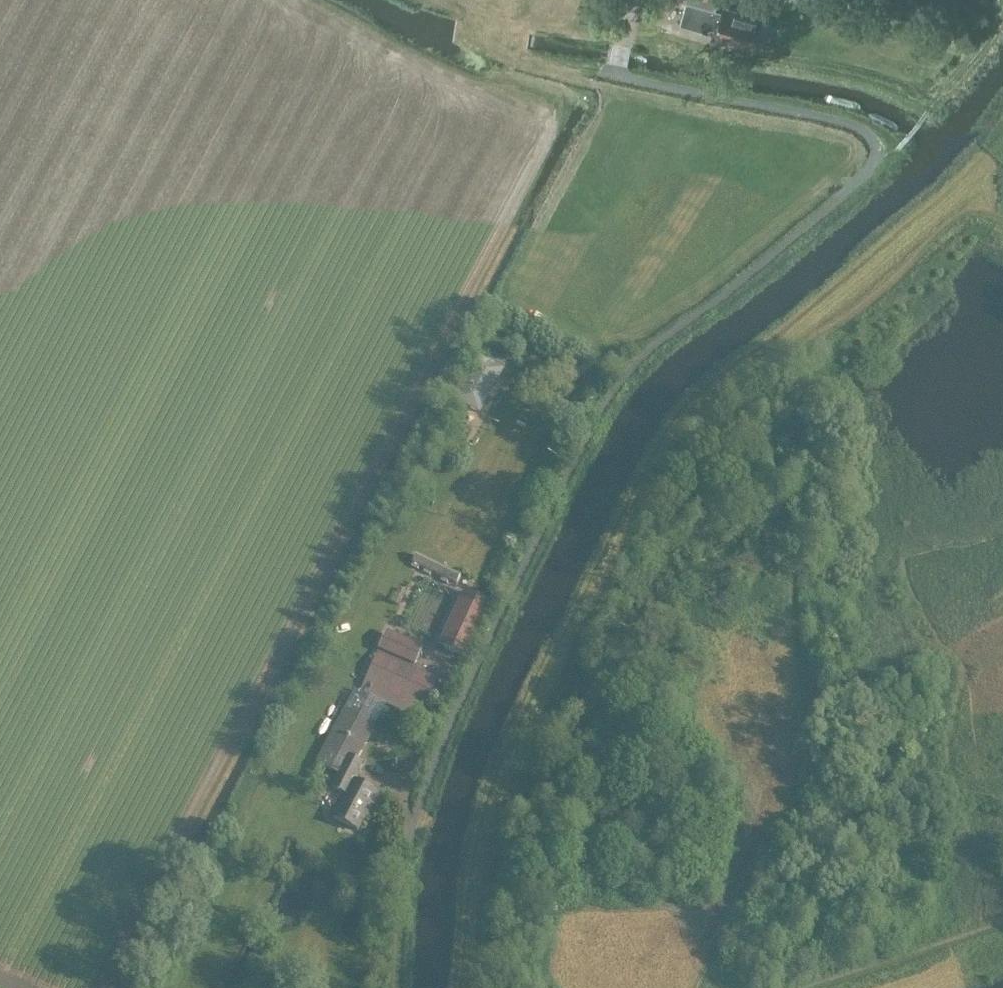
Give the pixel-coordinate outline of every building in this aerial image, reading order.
[(716,9),(718,0),(683,0),(686,1),(680,24),(708,32),(710,28),(718,31),(717,36),(729,40),(729,43),(754,49),(755,45),(763,47),(769,25),(761,23),(763,16),(726,5),(724,12),(716,9)] [(452,397),(477,411),(503,365),(501,364),(505,358),(483,346),(479,352),(477,351),(452,397)] [(411,558),(454,579),(458,571),(415,550),(411,558)] [(397,584),(391,598),(398,601),(404,587),(397,584)] [(468,590),(442,644),(462,654),(487,599),(468,590)] [(385,630),(381,639),(377,647),(413,663),(420,646),(385,630)] [(419,711),(436,673),(377,649),(359,688),(419,711)] [(330,784),(344,793),(335,816),(357,828),(367,814),(368,815),(379,793),(355,779),(364,762),(355,757),(385,701),(354,688),(316,761),(337,771),(330,784)]
